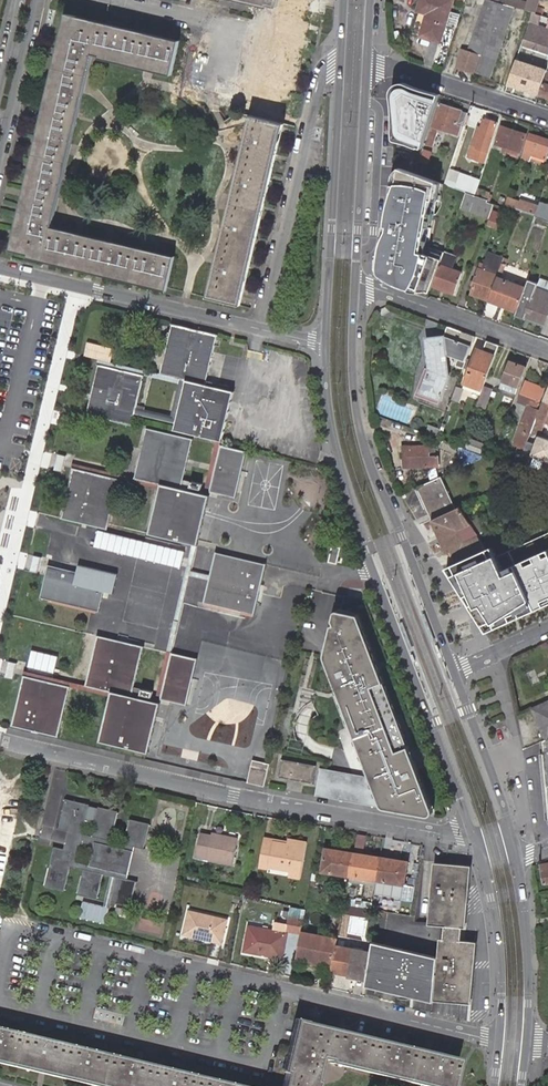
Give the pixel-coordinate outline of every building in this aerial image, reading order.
[(280,0),(235,0),(269,8),(270,5),(278,7),(280,0)] [(454,0),(423,0),(419,13),(427,15),(431,16),(430,19),(427,18),(421,38),(441,44),(446,25),(456,29),(461,16),(450,12),(453,2),(454,0)] [(489,78),(513,8),(503,5),(485,0),(467,53),(463,51),(457,68),(489,78)] [(536,6),(538,0),(525,0),(524,5),(508,0),(504,0),(503,5),(513,8),(523,11),(531,13),(534,14),(536,8),(536,6)] [(539,16),(534,14),(531,13),(527,24),(529,25),(522,46),(547,54),(547,50),(547,31),(536,27),(539,16)] [(16,257),(168,293),(175,260),(53,231),(93,56),(174,75),(182,40),(69,14),(13,253),(16,254),(16,257)] [(546,72),(515,61),(507,85),(538,96),(546,72)] [(547,74),(540,96),(547,99),(547,74)] [(423,146),(439,96),(404,82),(401,81),(396,85),(392,89),(392,95),(394,107),(395,117),(394,129),(394,138),(423,146)] [(467,114),(440,105),(427,144),(433,147),(439,129),(457,135),(461,126),(463,127),(467,114)] [(242,307),(284,125),(250,117),(208,300),(242,307)] [(477,149),(473,147),(469,158),(484,163),(497,124),(487,120),(486,121),(477,149)] [(479,128),(473,147),(477,149),(486,121),(484,120),(481,128),(479,128)] [(521,150),(526,133),(503,125),(497,142),(503,144),(501,152),(518,157),(521,150)] [(545,160),(546,157),(547,151),(547,141),(530,136),(526,150),(523,159),(530,161),(532,156),(545,160)] [(431,154),(425,151),(422,161),(427,163),(431,154)] [(439,183),(396,168),(380,255),(380,266),(385,279),(428,294),(432,285),(443,254),(424,247),(439,183)] [(461,173),(452,170),(449,180),(458,183),(461,173)] [(471,181),(466,179),(462,188),(468,190),(471,181)] [(480,185),(476,197),(488,201),(490,196),(492,197),(494,191),(492,190),(492,189),(480,185)] [(475,196),(466,193),(460,209),(488,220),(495,203),(488,201),(476,197),(475,196)] [(510,204),(537,213),(540,204),(512,195),(510,204)] [(506,206),(508,199),(501,196),(498,203),(506,206)] [(542,202),(537,215),(547,219),(547,204),(542,202)] [(503,218),(494,214),(492,220),(489,226),(498,230),(499,227),(501,225),(503,218)] [(499,271),(503,259),(487,253),(483,263),(480,262),(472,284),(474,284),(470,296),(488,302),(499,271)] [(453,257),(443,254),(432,285),(440,289),(454,294),(461,273),(449,269),(453,257)] [(516,311),(524,288),(501,280),(503,273),(499,271),(488,302),(516,311)] [(532,280),(519,314),(547,325),(547,322),(547,293),(540,290),(542,284),(532,280)] [(226,444),(238,395),(210,389),(222,339),(174,327),(162,378),(187,384),(186,388),(176,433),(221,443),(226,444)] [(474,338),(447,328),(442,341),(425,344),(429,373),(422,394),(439,401),(448,379),(444,354),(466,362),(470,351),(474,338)] [(498,346),(486,342),(482,352),(479,359),(473,357),(463,384),(482,391),(483,388),(498,346)] [(479,359),(482,352),(476,350),(473,357),(479,359)] [(187,384),(162,378),(99,361),(98,366),(146,378),(186,388),(187,384)] [(502,383),(518,388),(525,368),(509,362),(502,383)] [(98,366),(86,416),(133,428),(146,378),(98,366)] [(536,422),(540,410),(538,409),(537,409),(544,389),(525,383),(521,395),(522,395),(520,403),(532,407),(526,423),(519,445),(526,448),(532,432),(536,422)] [(482,391),(475,408),(483,412),(490,392),(483,388),(482,391)] [(543,425),(536,422),(532,432),(540,434),(543,425)] [(151,540),(194,551),(200,552),(213,499),(185,492),(197,442),(150,430),(137,480),(163,487),(162,493),(151,540)] [(538,436),(531,456),(547,463),(547,439),(538,436)] [(477,445),(467,441),(465,448),(481,454),(484,446),(477,443),(477,445)] [(225,447),(226,444),(221,443),(209,493),(214,495),(225,447)] [(251,453),(225,447),(214,495),(239,500),(251,453)] [(436,456),(435,448),(403,449),(403,468),(443,466),(443,455),(436,456)] [(486,457),(465,449),(459,469),(486,457)] [(512,460),(521,463),(523,456),(515,453),(512,460)] [(59,458),(56,472),(64,474),(67,460),(59,458)] [(121,482),(162,493),(163,487),(137,480),(76,465),(75,471),(121,482)] [(109,530),(121,482),(75,471),(62,519),(109,530)] [(416,489),(430,521),(454,510),(440,478),(416,489)] [(468,524),(459,508),(454,510),(430,521),(445,555),(450,553),(454,565),(484,551),(478,541),(484,538),(476,520),(468,524)] [(101,529),(97,546),(184,567),(188,550),(101,529)] [(445,568),(486,635),(547,606),(547,535),(505,553),(500,543),(484,551),(454,565),(445,568)] [(182,600),(188,601),(193,581),(210,586),(211,580),(194,576),(200,552),(194,551),(182,600)] [(336,551),(331,569),(341,571),(345,553),(336,551)] [(211,580),(210,586),(205,606),(255,618),(267,569),(217,557),(211,580)] [(77,571),(49,564),(41,597),(99,610),(104,591),(114,593),(118,573),(79,564),(77,571)] [(188,601),(182,600),(172,650),(176,651),(188,601)] [(446,805),(372,612),(350,607),(338,653),(397,805),(441,812),(444,812),(445,810),(446,808),(446,805)] [(426,612),(422,614),(433,641),(436,640),(426,612)] [(404,621),(401,622),(411,650),(415,649),(404,621)] [(100,638),(88,688),(95,689),(135,699),(138,690),(147,649),(100,638)] [(30,665),(57,672),(61,656),(34,649),(30,665)] [(167,690),(175,655),(176,651),(172,650),(162,690),(159,704),(163,706),(164,701),(167,690)] [(190,707),(200,661),(175,655),(167,690),(164,701),(190,707)] [(17,667),(10,665),(6,679),(14,681),(17,667)] [(95,689),(88,688),(26,673),(25,678),(72,689),(74,689),(134,704),(135,699),(95,689)] [(60,738),(72,689),(25,678),(13,727),(60,738)] [(151,754),(163,706),(159,704),(135,699),(134,704),(123,747),(151,754)] [(531,709),(545,737),(547,736),(547,702),(531,709)] [(317,765),(281,757),(276,777),(313,785),(317,765)] [(247,786),(261,789),(267,764),(253,761),(247,786)] [(13,787),(16,797),(23,795),(21,785),(13,787)] [(125,844),(111,840),(118,812),(99,807),(98,813),(88,810),(89,805),(66,800),(59,828),(69,830),(64,850),(54,848),(45,885),(66,890),(71,867),(85,870),(80,893),(98,898),(103,875),(117,878),(112,901),(131,905),(138,877),(128,874),(136,842),(145,844),(150,825),(131,820),(125,844)] [(197,835),(193,856),(231,862),(235,838),(208,834),(208,836),(197,835)] [(360,834),(359,848),(367,849),(369,835),(360,834)] [(263,836),(258,864),(269,866),(269,864),(290,867),(289,875),(301,876),(308,841),(288,838),(287,843),(273,840),(274,837),(263,836)] [(405,842),(403,850),(417,853),(419,845),(405,842)] [(379,855),(353,851),(349,873),(376,877),(379,855)] [(407,859),(379,855),(376,877),(404,881),(407,859)] [(466,928),(471,866),(435,863),(429,925),(444,926),(443,939),(442,939),(436,999),(472,1002),(477,941),(462,940),(463,928),(466,928)] [(187,911),(183,935),(223,943),(227,920),(187,911)] [(303,929),(305,918),(291,916),(288,931),(302,933),(303,929)] [(245,951),(270,955),(270,951),(284,953),(288,932),(249,926),(245,951)] [(302,933),(299,951),(298,957),(335,963),(334,968),(369,976),(373,947),(338,942),(339,936),(303,929),(302,933)] [(440,955),(374,940),(373,947),(369,976),(368,984),(436,999),(440,955)] [(320,1083),(325,1061),(347,1066),(436,1085),(450,1085),(456,1057),(302,1022),(286,1085),(319,1085),(320,1083)] [(115,1085),(253,1085),(0,1026),(0,1058),(115,1085)] [(0,1058),(0,1062),(100,1085),(115,1085),(0,1058)] [(347,1066),(346,1069),(424,1085),(436,1085),(347,1066)]
